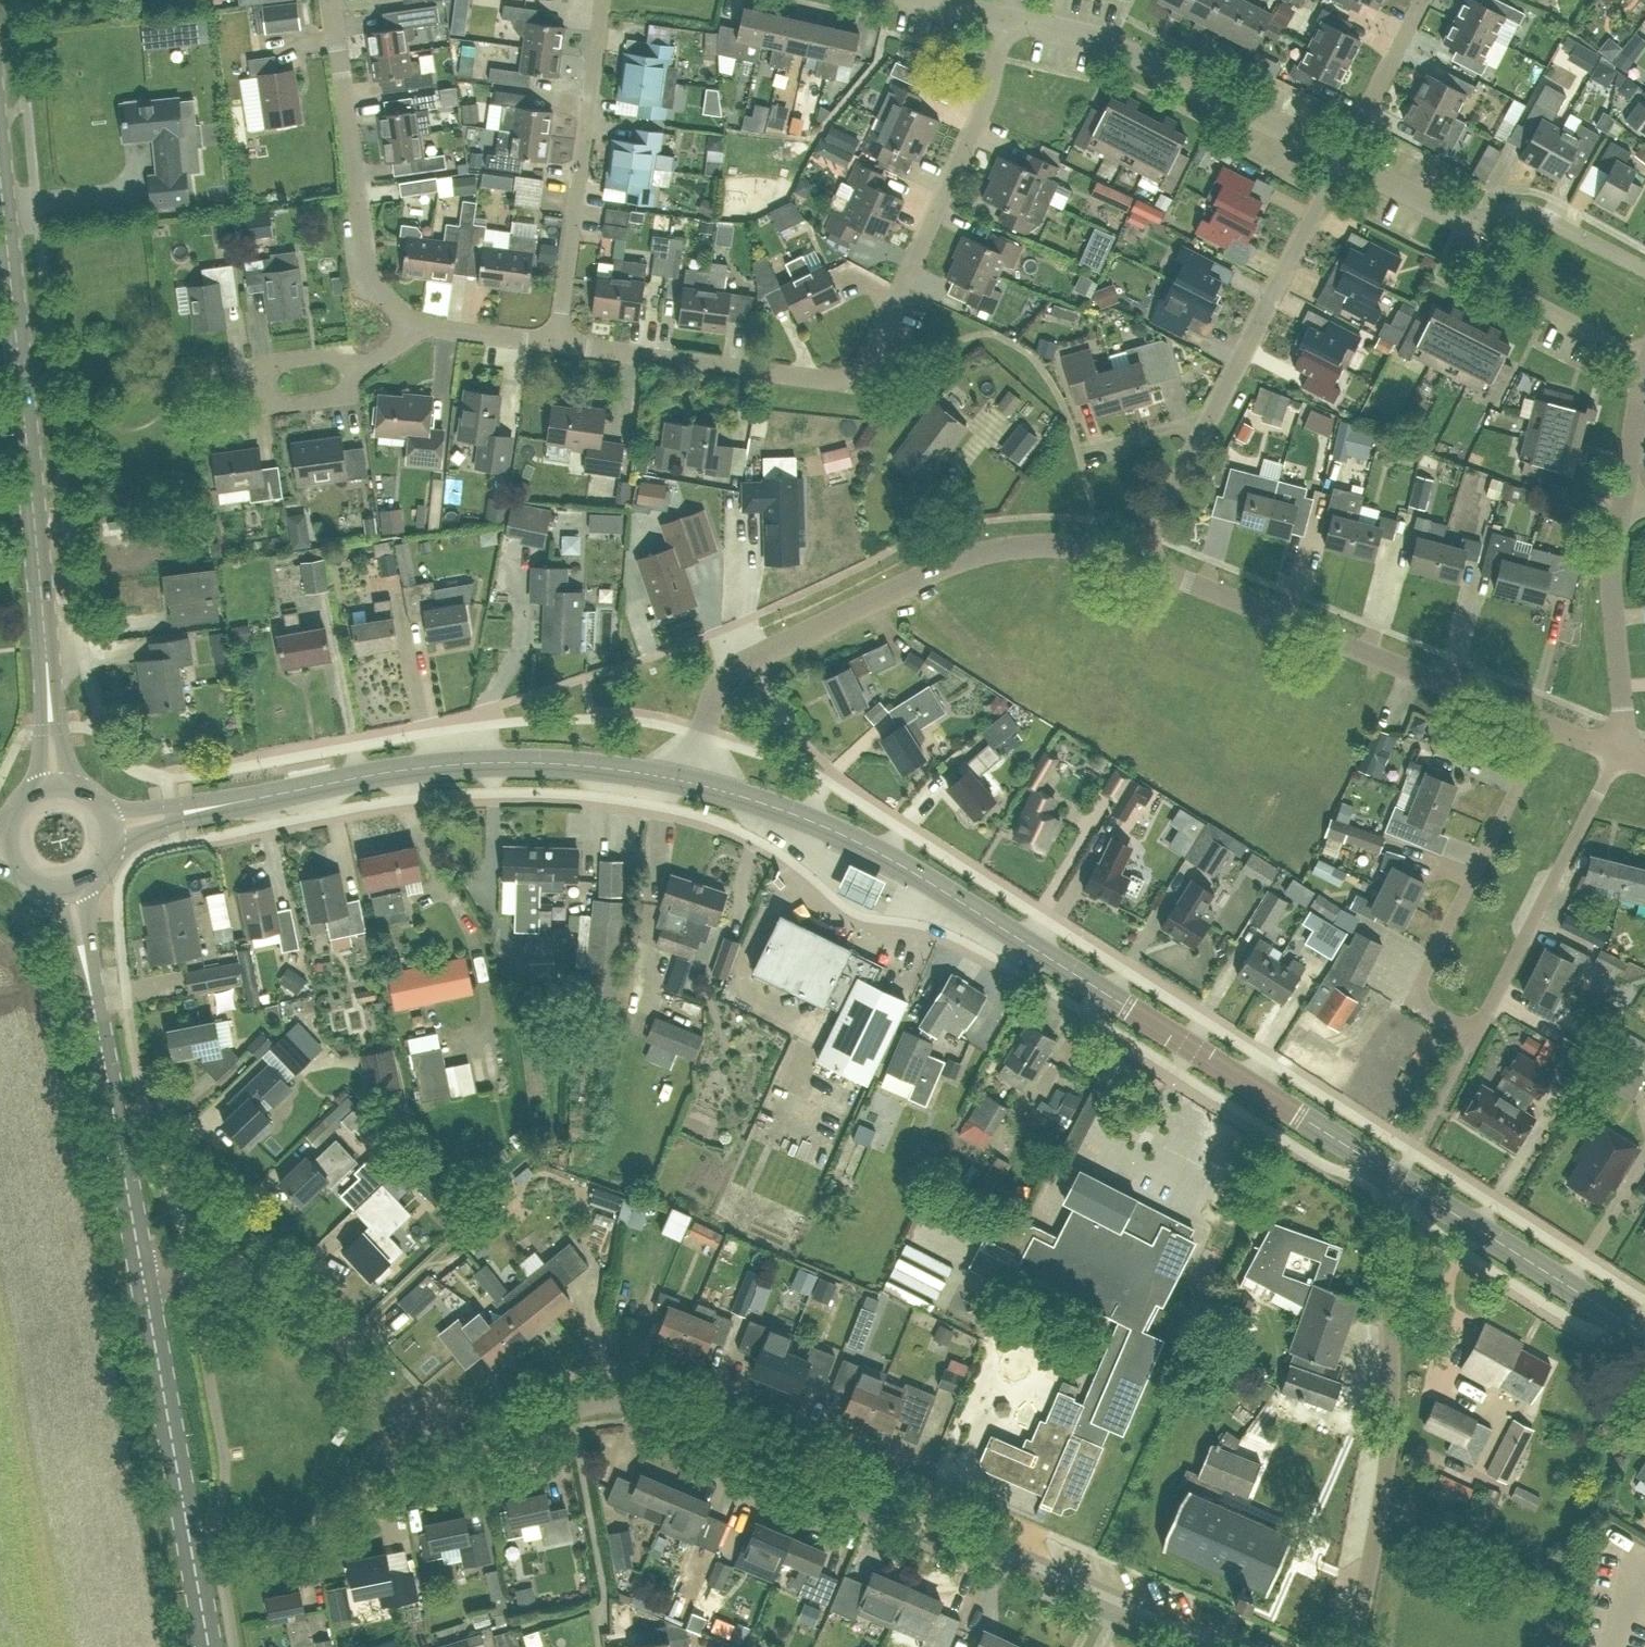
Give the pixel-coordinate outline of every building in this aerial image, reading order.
[(1189,0),(1159,0),(1173,8),(1169,15),(1179,19),(1189,0)] [(1218,0),(1189,0),(1179,19),(1179,20),(1183,13),(1196,19),(1193,27),(1202,31),(1218,0)] [(1246,1),(1244,0),(1218,0),(1202,31),(1202,32),(1206,24),(1220,31),(1216,39),(1225,43),(1246,1)] [(1246,1),(1225,43),(1226,44),(1229,36),(1243,43),(1239,50),(1249,55),(1253,48),(1271,13),(1257,7),(1260,0),(1247,0),(1246,1)] [(1376,9),(1381,0),(1359,0),(1376,9)] [(1454,19),(1494,39),(1506,46),(1517,24),(1519,24),(1524,13),(1498,0),(1491,0),(1488,7),(1474,0),(1464,0),(1454,19)] [(266,34),(301,30),(297,2),(262,6),(266,34)] [(389,30),(367,33),(370,57),(408,51),(406,41),(412,41),(415,36),(414,28),(439,23),(437,5),(386,12),(389,30)] [(519,35),(525,35),(523,47),(561,52),(565,27),(534,23),(535,9),(503,5),(502,19),(514,20),(513,27),(519,35)] [(1289,11),(1280,5),(1272,19),(1282,24),(1289,11)] [(756,63),(767,12),(743,7),(739,29),(720,25),(718,35),(717,54),(756,63)] [(1309,44),(1349,64),(1360,40),(1339,29),(1344,20),(1322,8),(1316,19),(1321,21),(1309,44)] [(779,68),(790,18),(767,12),(756,63),(757,63),(761,44),(773,47),(769,65),(779,68)] [(192,19),(187,20),(190,42),(212,39),(210,18),(209,17),(192,19)] [(806,55),(813,23),(790,18),(779,68),(789,70),(793,52),(806,55)] [(1482,61),(1494,39),(1454,19),(1442,42),(1464,54),(1459,63),(1481,75),(1487,64),(1482,61)] [(825,78),(836,28),(813,23),(806,55),(819,57),(815,76),(825,78)] [(1270,23),(1264,34),(1274,39),(1279,28),(1270,23)] [(836,28),(825,78),(835,80),(839,62),(852,65),(860,33),(836,28)] [(1628,43),(1640,53),(1644,46),(1644,43),(1635,35),(1628,43)] [(621,69),(620,76),(662,82),(669,83),(674,46),(647,42),(646,55),(625,52),(623,70),(621,69)] [(1619,48),(1612,42),(1607,43),(1601,50),(1611,58),(1619,48)] [(1337,87),(1349,64),(1309,44),(1298,66),(1294,63),(1288,74),(1310,86),(1315,76),(1337,87)] [(558,77),(561,52),(523,47),(520,72),(490,67),(489,81),(525,86),(527,73),(558,77)] [(408,51),(370,57),(374,81),(405,76),(407,89),(434,85),(432,72),(422,73),(420,65),(415,61),(409,61),(408,51)] [(427,68),(441,68),(441,51),(427,51),(427,68)] [(1249,61),(1248,61),(1264,69),(1269,60),(1254,52),(1249,61)] [(277,73),(275,56),(248,60),(251,77),(258,76),(266,126),(301,121),(293,70),(277,73)] [(1609,85),(1617,70),(1599,61),(1591,76),(1609,85)] [(909,69),(903,82),(920,89),(926,76),(909,69)] [(1415,97),(1454,117),(1465,95),(1470,97),(1475,86),(1453,75),(1448,85),(1426,74),(1415,97)] [(669,83),(662,82),(620,76),(617,100),(639,103),(637,116),(664,120),(666,107),(672,107),(675,84),(669,83)] [(877,117),(886,121),(930,141),(940,121),(912,108),(918,95),(892,83),(877,117)] [(1538,170),(1561,129),(1550,123),(1566,96),(1545,85),(1536,100),(1522,126),(1533,132),(1518,159),(1538,170)] [(499,130),(549,137),(553,112),(522,107),(523,94),(496,90),(494,104),(502,105),(499,130)] [(410,111),(379,115),(382,139),(420,134),(432,132),(428,108),(437,107),(435,94),(408,98),(410,111)] [(1124,162),(1147,117),(1134,111),(1139,102),(1128,97),(1124,105),(1111,98),(1110,97),(1102,113),(1092,107),(1074,143),(1085,149),(1088,144),(1124,162)] [(1443,139),(1454,117),(1415,97),(1403,120),(1425,131),(1420,141),(1442,152),(1447,141),(1443,139)] [(182,134),(178,100),(140,103),(140,100),(125,102),(125,105),(120,105),(124,140),(155,137),(159,174),(149,175),(152,205),(189,202),(186,172),(181,172),(177,135),(182,134)] [(1640,102),(1625,120),(1644,136),(1644,106),(1640,102)] [(479,121),(477,104),(462,105),(464,122),(479,121)] [(771,104),(766,126),(778,129),(783,107),(771,104)] [(816,123),(818,124),(830,111),(821,106),(816,123)] [(1616,119),(1603,111),(1595,126),(1607,133),(1616,119)] [(743,113),(741,126),(761,130),(764,117),(743,113)] [(801,118),(793,116),(789,131),(797,134),(801,118)] [(1147,117),(1124,162),(1161,182),(1158,187),(1169,193),(1188,156),(1178,151),(1186,136),(1185,135),(1184,136),(1172,130),(1176,121),(1165,116),(1161,124),(1147,117)] [(1504,116),(1495,133),(1506,140),(1515,123),(1504,116)] [(930,142),(930,141),(886,121),(880,133),(871,129),(861,151),(887,162),(893,149),(918,161),(927,141),(930,142)] [(1579,124),(1572,135),(1561,129),(1538,170),(1559,181),(1573,154),(1585,161),(1599,135),(1587,128),(1579,124)] [(610,163),(651,168),(672,171),(674,156),(660,154),(662,132),(636,129),(634,142),(613,139),(613,140),(610,142),(609,153),(611,156),(610,156),(609,163),(610,163)] [(546,162),(549,137),(499,130),(495,154),(487,153),(485,167),(521,172),(523,159),(546,162)] [(420,134),(382,139),(386,163),(417,159),(418,172),(446,168),(444,154),(423,158),(420,134)] [(708,134),(706,147),(720,149),(721,136),(708,134)] [(1208,159),(1215,147),(1204,141),(1198,154),(1208,159)] [(1632,204),(1642,187),(1630,180),(1636,171),(1616,159),(1622,147),(1611,141),(1596,167),(1607,173),(1593,200),(1613,211),(1621,198),(1632,204)] [(1644,145),(1636,156),(1644,162),(1644,146),(1644,145)] [(471,166),(481,167),(482,154),(472,153),(471,166)] [(999,156),(989,177),(1034,197),(1049,204),(1059,182),(1053,179),(1058,167),(1033,156),(1027,169),(999,156)] [(705,159),(703,174),(718,175),(720,161),(705,159)] [(850,200),(894,220),(903,200),(875,187),(881,174),(856,162),(846,184),(855,188),(850,200)] [(649,184),(651,168),(610,163),(610,164),(607,166),(605,177),(608,180),(606,180),(605,187),(627,190),(626,203),(653,206),(656,185),(649,184)] [(1479,163),(1473,174),(1484,181),(1491,169),(1479,163)] [(458,173),(468,172),(467,164),(457,165),(458,173)] [(1218,204),(1261,226),(1265,219),(1256,214),(1262,202),(1248,194),(1254,182),(1222,166),(1215,179),(1223,183),(1213,201),(1218,204)] [(496,188),(498,175),(483,173),(481,186),(496,188)] [(514,189),(541,193),(543,180),(515,175),(514,189)] [(436,177),(409,181),(399,183),(401,196),(438,191),(436,177)] [(473,177),(458,179),(459,194),(475,192),(473,177)] [(992,179),(982,199),(1008,210),(1002,223),(1027,235),(1033,223),(1039,226),(1049,204),(1034,197),(989,177),(992,179)] [(801,195),(807,193),(809,188),(807,182),(802,180),(796,192),(801,195)] [(1126,212),(1131,198),(1096,183),(1090,196),(1126,212)] [(1154,205),(1165,211),(1171,200),(1160,194),(1154,205)] [(1136,199),(1130,211),(1159,224),(1165,213),(1136,199)] [(469,251),(473,224),(476,202),(463,200),(459,225),(446,224),(444,241),(432,239),(427,277),(452,280),(456,249),(469,251)] [(894,221),(894,220),(850,200),(844,212),(835,208),(825,230),(850,241),(856,228),(882,240),(891,220),(894,221)] [(780,231),(805,219),(790,201),(770,212),(780,231)] [(711,219),(717,206),(707,202),(701,214),(711,219)] [(1257,234),(1261,226),(1218,204),(1209,222),(1201,218),(1195,231),(1227,248),(1233,236),(1247,243),(1253,231),(1257,234)] [(606,208),(604,223),(628,226),(630,211),(606,208)] [(269,210),(234,215),(238,238),(273,233),(269,210)] [(644,213),(632,211),(630,221),(643,223),(644,213)] [(1143,229),(1147,219),(1131,212),(1127,221),(1143,229)] [(713,224),(701,222),(699,233),(712,235),(713,224)] [(427,277),(432,239),(421,238),(422,232),(417,226),(402,224),(400,239),(407,240),(402,274),(427,277)] [(503,287),(508,250),(493,248),(494,241),(484,240),(486,225),(473,224),(469,251),(482,253),(478,284),(503,287)] [(219,246),(230,245),(227,226),(216,228),(219,246)] [(714,246),(730,248),(733,228),(717,226),(714,246)] [(508,250),(503,287),(528,290),(533,254),(535,254),(535,239),(511,235),(509,250),(508,250)] [(953,256),(997,276),(1003,264),(1012,268),(1022,246),(997,235),(991,248),(963,235),(953,256)] [(655,252),(652,274),(665,276),(670,238),(652,236),(650,252),(655,252)] [(592,314),(616,317),(623,260),(626,239),(617,238),(611,277),(597,275),(592,314)] [(678,278),(683,240),(670,238),(665,276),(678,278)] [(1335,264),(1383,288),(1378,285),(1387,267),(1395,271),(1402,258),(1370,242),(1364,254),(1349,246),(1343,258),(1339,256),(1335,264)] [(1173,281),(1221,305),(1212,300),(1222,281),(1207,273),(1213,262),(1182,245),(1175,258),(1182,262),(1173,281)] [(793,259),(819,311),(841,300),(823,265),(810,271),(802,255),(793,259)] [(768,292),(766,289),(779,282),(765,256),(755,261),(758,297),(768,292)] [(992,288),(997,276),(953,256),(956,258),(946,278),(972,289),(966,302),(991,314),(1001,292),(992,288)] [(272,271),(271,258),(245,262),(248,286),(264,284),(268,319),(301,315),(297,287),(301,287),(299,268),(272,271)] [(797,322),(819,311),(793,259),(785,264),(793,280),(780,287),(797,322)] [(647,263),(623,260),(616,317),(640,320),(645,282),(644,281),(647,263)] [(711,263),(709,272),(702,329),(726,332),(728,316),(733,317),(732,320),(748,322),(752,296),(724,292),(728,265),(711,263)] [(1373,307),(1383,288),(1335,264),(1321,291),(1344,303),(1342,307),(1374,323),(1381,310),(1373,307)] [(188,287),(177,289),(181,314),(192,312),(194,329),(226,325),(223,307),(222,297),(237,295),(232,265),(217,267),(202,269),(204,285),(188,287)] [(702,329),(709,272),(686,269),(684,287),(683,287),(678,325),(702,329)] [(343,275),(334,277),(336,293),(345,291),(343,275)] [(1217,313),(1221,305),(1173,281),(1178,283),(1168,301),(1161,298),(1149,320),(1181,337),(1192,315),(1206,322),(1212,311),(1217,313)] [(1107,286),(1094,292),(1100,307),(1114,302),(1107,286)] [(1052,303),(1049,314),(1057,316),(1060,305),(1052,303)] [(1448,373),(1472,328),(1458,321),(1463,312),(1452,307),(1448,315),(1434,308),(1426,323),(1416,318),(1398,354),(1409,360),(1412,354),(1448,373)] [(1294,342),(1342,367),(1338,364),(1347,346),(1354,350),(1361,337),(1329,320),(1323,332),(1309,325),(1303,337),(1298,335),(1294,342)] [(1397,343),(1403,330),(1389,324),(1385,321),(1379,334),(1380,335),(1397,343)] [(1133,333),(1139,336),(1145,335),(1146,331),(1144,326),(1139,323),(1133,324),(1131,328),(1133,333)] [(1472,328),(1448,373),(1485,392),(1483,397),(1494,403),(1512,367),(1502,362),(1510,346),(1496,339),(1500,331),(1489,326),(1485,334),(1472,328)] [(1391,355),(1396,345),(1380,337),(1374,347),(1391,355)] [(1112,369),(1123,408),(1150,400),(1146,384),(1176,375),(1166,343),(1161,340),(1126,351),(1129,364),(1112,369)] [(1043,341),(1039,357),(1052,360),(1056,344),(1043,341)] [(1333,385),(1342,367),(1294,342),(1294,343),(1303,348),(1293,367),(1307,374),(1301,386),(1333,402),(1340,389),(1333,385)] [(1123,408),(1112,369),(1094,374),(1090,361),(1066,367),(1076,404),(1091,400),(1096,416),(1123,408)] [(1540,399),(1536,398),(1530,419),(1580,432),(1584,418),(1593,420),(1596,409),(1586,406),(1585,411),(1570,407),(1573,396),(1543,388),(1540,399)] [(506,471),(511,437),(494,435),(500,395),(465,390),(459,438),(480,441),(476,467),(506,471)] [(1012,410),(1020,399),(1009,391),(1001,402),(1012,410)] [(1280,428),(1287,405),(1289,398),(1271,391),(1261,422),(1280,428)] [(414,398),(380,395),(376,434),(410,437),(407,462),(440,465),(443,430),(428,429),(431,396),(414,395),(414,398)] [(949,451),(966,428),(934,403),(910,435),(911,436),(893,459),(922,482),(947,449),(949,451)] [(584,411),(552,406),(547,441),(572,444),(571,448),(588,450),(585,469),(619,474),(623,445),(600,442),(605,411),(585,408),(584,411)] [(1304,425),(1319,431),(1326,415),(1311,409),(1304,425)] [(1586,449),(1577,447),(1580,432),(1530,419),(1519,460),(1524,461),(1521,472),(1551,480),(1554,469),(1570,473),(1574,459),(1583,461),(1586,449)] [(693,425),(667,421),(663,446),(670,447),(689,449),(687,464),(706,467),(706,473),(728,476),(732,446),(714,444),(716,426),(693,423),(693,425)] [(1354,425),(1355,424),(1341,421),(1333,456),(1347,459),(1348,453),(1366,457),(1372,429),(1354,425)] [(1236,439),(1243,443),(1251,427),(1244,423),(1236,439)] [(1020,424),(1010,437),(1026,450),(1037,437),(1020,424)] [(342,450),(340,437),(293,443),(297,478),(341,472),(342,480),(368,477),(363,447),(342,450)] [(547,441),(545,459),(569,462),(571,448),(572,444),(547,441)] [(667,469),(670,447),(663,446),(656,446),(654,457),(657,458),(655,468),(667,469)] [(851,463),(847,446),(832,450),(836,467),(851,463)] [(261,469),(258,448),(213,454),(218,491),(248,487),(250,501),(282,497),(278,466),(261,469)] [(635,469),(644,470),(646,456),(636,455),(635,469)] [(1272,500),(1276,486),(1275,486),(1258,482),(1259,476),(1231,468),(1223,496),(1240,501),(1238,508),(1244,509),(1241,523),(1264,529),(1272,500)] [(1408,505),(1424,510),(1432,478),(1417,474),(1408,505)] [(800,545),(806,545),(805,511),(804,477),(761,478),(761,482),(741,482),(741,509),(762,508),(764,564),(800,563),(800,545)] [(1498,500),(1503,481),(1491,477),(1486,496),(1498,500)] [(617,487),(630,489),(631,482),(618,480),(617,487)] [(638,484),(636,502),(661,505),(664,490),(664,484),(639,480),(638,484)] [(1288,536),(1291,521),(1306,524),(1313,499),(1304,496),(1306,488),(1276,480),(1275,486),(1276,486),(1272,500),(1264,529),(1288,536)] [(1520,487),(1507,483),(1503,495),(1516,499),(1520,487)] [(1325,546),(1349,552),(1357,522),(1362,503),(1333,495),(1326,520),(1332,521),(1325,546)] [(487,502),(485,520),(502,523),(504,504),(487,502)] [(505,538),(519,540),(545,546),(552,510),(513,502),(505,538)] [(656,618),(698,604),(685,566),(700,561),(698,555),(717,548),(704,509),(669,521),(673,534),(665,536),(669,547),(635,559),(656,618)] [(381,514),(383,534),(403,531),(400,511),(381,514)] [(601,513),(601,530),(618,530),(618,514),(601,513)] [(366,536),(377,534),(375,517),(363,519),(366,536)] [(1357,522),(1349,552),(1372,558),(1379,534),(1392,537),(1396,522),(1378,517),(1374,526),(1357,522)] [(1433,574),(1441,544),(1424,539),(1429,520),(1417,517),(1411,542),(1416,543),(1410,568),(1433,574)] [(123,520),(109,521),(110,529),(124,527),(123,520)] [(289,533),(291,550),(310,547),(307,531),(289,533)] [(1492,533),(1481,575),(1497,579),(1495,590),(1518,596),(1526,566),(1529,553),(1512,549),(1515,539),(1492,533)] [(582,536),(562,535),(561,555),(581,556),(582,536)] [(408,542),(395,545),(403,587),(414,585),(412,572),(414,571),(410,548),(418,546),(416,539),(408,541),(408,542)] [(1441,544),(1433,574),(1457,580),(1463,556),(1477,560),(1481,544),(1463,539),(1459,549),(1441,544)] [(1532,543),(1515,539),(1512,549),(1529,553),(1532,543)] [(1526,566),(1518,596),(1542,603),(1545,588),(1572,595),(1580,561),(1548,552),(1543,571),(1526,566)] [(383,577),(398,575),(394,554),(379,556),(383,577)] [(324,559),(301,563),(305,594),(328,591),(324,559)] [(594,650),(596,610),(582,610),(583,593),(565,592),(566,568),(533,567),(531,600),(546,600),(544,649),(581,650),(594,650)] [(434,589),(433,581),(403,587),(409,619),(425,616),(430,641),(470,634),(464,604),(468,603),(472,582),(434,589)] [(358,653),(397,647),(392,620),(395,619),(391,599),(374,601),(377,620),(353,624),(358,653)] [(214,602),(156,609),(157,624),(216,618),(214,602)] [(301,632),(298,611),(283,614),(287,634),(278,636),(283,667),(330,658),(325,628),(301,632)] [(184,705),(178,665),(192,663),(188,638),(151,644),(153,659),(138,662),(141,680),(143,680),(148,711),(184,705)] [(228,662),(225,639),(211,641),(215,664),(228,662)] [(871,675),(896,663),(886,643),(841,665),(843,671),(825,680),(842,715),(866,704),(854,678),(869,670),(871,675)] [(946,677),(954,666),(932,652),(924,662),(946,677)] [(925,735),(920,727),(923,725),(924,726),(936,718),(947,712),(931,685),(920,692),(889,711),(898,729),(881,739),(902,772),(925,758),(916,745),(924,740),(925,735)] [(865,714),(874,724),(889,711),(880,701),(865,714)] [(974,818),(994,800),(975,779),(1000,756),(992,748),(1016,726),(1003,712),(982,731),(991,741),(958,770),(963,775),(948,788),(974,818)] [(1412,715),(1408,727),(1420,731),(1424,719),(1412,715)] [(1357,770),(1372,775),(1386,738),(1371,732),(1357,770)] [(1053,837),(1061,821),(1047,815),(1055,799),(1038,791),(1054,757),(1042,750),(1025,786),(1035,790),(1020,821),(1022,822),(1015,837),(1043,851),(1051,836),(1053,837)] [(1417,796),(1446,808),(1455,785),(1431,776),(1433,770),(1410,761),(1406,772),(1424,779),(1417,796)] [(1101,794),(1115,801),(1129,776),(1116,769),(1101,794)] [(1126,821),(1138,801),(1145,806),(1154,791),(1132,778),(1113,813),(1126,821)] [(1437,830),(1446,808),(1417,796),(1411,811),(1395,805),(1385,831),(1415,843),(1422,824),(1437,830)] [(1336,818),(1348,822),(1353,806),(1341,802),(1336,818)] [(1180,809),(1173,821),(1184,828),(1173,844),(1185,852),(1203,823),(1180,809)] [(1379,852),(1384,837),(1331,819),(1325,836),(1328,837),(1322,852),(1337,857),(1342,843),(1344,844),(1346,840),(1379,852)] [(1230,850),(1240,856),(1246,846),(1208,822),(1186,857),(1214,875),(1230,850)] [(1144,880),(1132,874),(1130,878),(1116,871),(1128,846),(1112,838),(1100,864),(1097,862),(1084,890),(1117,905),(1124,890),(1136,897),(1144,881),(1144,880)] [(406,890),(404,880),(421,877),(415,847),(361,858),(367,888),(370,888),(376,915),(378,926),(407,920),(401,891),(406,890)] [(515,930),(525,931),(539,931),(539,903),(540,903),(540,890),(541,848),(504,847),(503,878),(517,878),(515,930)] [(540,890),(562,890),(563,880),(577,880),(578,849),(541,848),(540,890)] [(1382,889),(1413,904),(1424,882),(1398,869),(1403,856),(1387,852),(1382,869),(1391,873),(1382,889)] [(1622,887),(1627,866),(1591,857),(1586,876),(1582,875),(1573,892),(1584,898),(1594,880),(1622,887),(1619,898),(1622,887)] [(1317,859),(1311,872),(1324,878),(1331,865),(1317,859)] [(601,860),(599,895),(601,895),(600,900),(594,899),(583,1020),(616,1023),(626,902),(620,902),(620,896),(621,896),(622,861),(601,860)] [(886,880),(850,863),(836,891),(872,908),(886,880)] [(1619,898),(1644,905),(1644,871),(1627,866),(1622,887),(1619,898)] [(347,905),(339,872),(306,879),(310,896),(305,897),(311,921),(326,918),(330,939),(366,931),(360,903),(347,905)] [(676,953),(699,883),(672,875),(661,907),(662,907),(656,926),(664,928),(658,947),(676,953)] [(1206,907),(1214,894),(1192,880),(1177,903),(1177,902),(1161,927),(1194,947),(1214,916),(1213,911),(1206,907)] [(699,883),(676,953),(693,958),(700,937),(706,939),(711,923),(715,925),(726,892),(699,883)] [(279,920),(272,886),(240,892),(249,937),(278,931),(282,952),(299,948),(293,917),(279,920)] [(1402,926),(1413,904),(1382,889),(1374,905),(1357,896),(1351,907),(1374,918),(1376,913),(1402,926)] [(1267,930),(1285,902),(1269,892),(1251,921),(1267,930)] [(1311,905),(1332,919),(1340,908),(1317,894),(1311,905)] [(149,964),(202,954),(191,897),(144,906),(152,947),(146,948),(149,964)] [(1314,929),(1306,942),(1331,957),(1346,932),(1310,911),(1304,923),(1314,929)] [(1604,944),(1607,935),(1602,931),(1567,913),(1560,927),(1595,944),(1597,941),(1604,944)] [(823,1005),(824,1003),(831,988),(852,949),(781,914),(753,971),(823,1005)] [(550,943),(551,931),(539,931),(525,931),(525,945),(527,945),(528,975),(531,980),(555,979),(554,943),(550,943)] [(1382,945),(1356,932),(1350,945),(1375,958),(1382,945)] [(727,979),(740,942),(724,937),(711,974),(727,979)] [(1259,938),(1237,975),(1260,989),(1277,961),(1282,953),(1259,938)] [(1562,985),(1572,990),(1589,955),(1566,943),(1559,956),(1545,949),(1534,971),(1562,985)] [(1362,984),(1369,971),(1375,958),(1350,945),(1347,950),(1341,946),(1331,968),(1305,1008),(1316,1015),(1316,1016),(1338,1030),(1344,1021),(1350,1025),(1364,1004),(1358,1000),(1366,986),(1362,984)] [(238,951),(250,1006),(271,1002),(269,993),(261,995),(251,948),(238,951)] [(885,966),(852,949),(831,988),(824,1003),(841,1012),(818,1059),(867,1083),(907,1003),(875,987),(885,966)] [(1594,961),(1621,975),(1628,963),(1601,949),(1594,961)] [(396,1009),(472,993),(465,957),(388,973),(396,1009)] [(1292,959),(1287,967),(1277,961),(1260,989),(1283,1003),(1305,968),(1292,959)] [(238,962),(205,968),(185,972),(189,993),(209,989),(242,982),(238,962)] [(297,994),(307,980),(293,970),(283,984),(297,994)] [(1558,993),(1562,985),(1534,971),(1524,993),(1535,999),(1530,1010),(1555,1022),(1567,997),(1558,993)] [(936,1035),(942,1025),(968,984),(952,974),(920,1024),(922,1026),(936,1034),(936,1035)] [(968,984),(942,1025),(959,1036),(965,1027),(985,995),(968,984)] [(276,1004),(263,1007),(266,1019),(278,1017),(276,1004)] [(694,1060),(704,1036),(655,1017),(645,1041),(694,1060)] [(220,1047),(215,1021),(168,1030),(174,1058),(203,1053),(203,1056),(199,1061),(217,1080),(240,1058),(229,1046),(220,1047)] [(1032,1079),(1056,1040),(1029,1023),(1004,1062),(1032,1079)] [(928,1054),(936,1034),(922,1026),(918,1036),(904,1030),(887,1071),(901,1077),(914,1083),(908,1098),(926,1106),(940,1072),(945,1061),(928,1054)] [(1590,1061),(1598,1049),(1567,1030),(1559,1043),(1590,1061)] [(263,1031),(247,1047),(258,1058),(274,1042),(263,1031)] [(312,1059),(297,1043),(286,1032),(274,1044),(269,1049),(280,1060),(295,1075),(312,1059)] [(422,1102),(452,1096),(442,1046),(412,1052),(422,1102)] [(369,1094),(403,1087),(395,1048),(362,1055),(369,1094)] [(1622,1097),(1636,1071),(1642,1059),(1621,1048),(1601,1085),(1622,1097)] [(1488,1133),(1533,1062),(1518,1052),(1493,1092),(1482,1085),(1462,1116),(1488,1133)] [(478,1057),(460,1060),(465,1088),(483,1085),(478,1057)] [(945,1061),(940,1072),(955,1079),(960,1066),(946,1059),(945,1061)] [(1538,1099),(1553,1074),(1533,1062),(1488,1133),(1515,1150),(1535,1118),(1523,1111),(1533,1095),(1538,1099)] [(275,1105),(291,1090),(268,1066),(230,1102),(237,1109),(223,1122),(243,1143),(244,1142),(248,1147),(273,1124),(268,1119),(269,1119),(256,1105),(266,1095),(275,1105)] [(992,1135),(1009,1108),(984,1094),(959,1136),(982,1149),(991,1134),(992,1135)] [(338,1105),(305,1136),(316,1147),(340,1124),(349,1133),(365,1119),(356,1109),(348,1116),(338,1105)] [(1614,1189),(1639,1148),(1598,1122),(1575,1159),(1580,1163),(1567,1183),(1599,1203),(1610,1186),(1614,1189)] [(872,1129),(859,1124),(852,1140),(865,1146),(872,1129)] [(307,1157),(280,1182),(301,1205),(327,1180),(331,1185),(356,1162),(336,1140),(313,1163),(307,1157)] [(360,1177),(341,1194),(354,1207),(392,1171),(375,1153),(355,1172),(360,1177)] [(1011,1165),(998,1156),(974,1191),(988,1200),(1011,1165)] [(390,1176),(403,1190),(420,1175),(407,1161),(390,1176)] [(1098,1368),(1143,1387),(1163,1339),(1145,1331),(1160,1303),(1162,1304),(1194,1242),(1188,1239),(1193,1229),(1080,1171),(1065,1201),(1075,1206),(1059,1237),(1035,1225),(1026,1228),(1024,1232),(999,1219),(993,1230),(999,1233),(994,1242),(984,1236),(968,1268),(999,1284),(1009,1264),(1119,1320),(1098,1368)] [(370,1279),(371,1279),(375,1276),(379,1281),(392,1269),(388,1264),(403,1250),(388,1235),(411,1213),(383,1184),(356,1210),(371,1225),(344,1251),(345,1251),(371,1278),(370,1279)] [(593,1186),(588,1203),(615,1212),(621,1195),(593,1186)] [(660,1231),(679,1240),(691,1216),(671,1207),(660,1231)] [(1334,1365),(1358,1298),(1327,1287),(1337,1259),(1324,1254),(1328,1242),(1273,1223),(1245,1275),(1305,1307),(1289,1351),(1294,1353),(1290,1363),(1280,1391),(1332,1409),(1342,1382),(1333,1379),(1338,1365),(1334,1365)] [(794,1246),(798,1236),(778,1227),(773,1237),(794,1246)] [(709,1228),(703,1242),(717,1248),(723,1235),(709,1228)] [(899,1274),(946,1294),(955,1274),(958,1275),(963,1263),(913,1241),(899,1274)] [(552,1316),(571,1301),(561,1288),(589,1266),(570,1242),(522,1280),(532,1292),(552,1316)] [(487,1287),(497,1279),(486,1265),(476,1273),(487,1287)] [(798,1269),(792,1282),(809,1289),(815,1276),(798,1269)] [(427,1274),(397,1302),(411,1317),(444,1287),(427,1274)] [(531,1332),(512,1308),(503,1296),(508,1292),(497,1279),(487,1287),(497,1300),(495,1302),(505,1314),(492,1324),(511,1349),(531,1332)] [(819,1279),(814,1292),(829,1298),(835,1285),(819,1279)] [(508,1292),(503,1296),(512,1308),(531,1332),(552,1316),(532,1292),(522,1280),(508,1292)] [(731,1311),(745,1316),(756,1287),(742,1282),(731,1311)] [(681,1344),(693,1316),(676,1309),(678,1299),(661,1292),(655,1307),(668,1312),(659,1335),(681,1344)] [(873,1310),(877,1300),(866,1295),(861,1306),(873,1310)] [(716,1310),(698,1303),(693,1316),(681,1344),(704,1353),(710,1338),(723,1343),(732,1320),(715,1314),(716,1310)] [(867,1325),(872,1311),(860,1307),(855,1320),(867,1325)] [(472,1355),(480,1348),(492,1364),(511,1349),(492,1324),(481,1310),(463,1324),(459,1319),(441,1334),(466,1366),(475,1358),(472,1355)] [(786,1353),(787,1353),(794,1337),(750,1319),(738,1349),(759,1357),(753,1373),(775,1382),(786,1353)] [(954,1331),(939,1324),(935,1333),(950,1340),(954,1331)] [(1530,1402),(1551,1365),(1520,1348),(1522,1344),(1485,1324),(1461,1369),(1489,1385),(1491,1381),(1530,1402)] [(786,1353),(775,1382),(798,1391),(804,1376),(824,1383),(835,1355),(811,1345),(803,1359),(787,1353),(786,1353)] [(869,1419),(880,1390),(884,1379),(866,1372),(867,1368),(843,1358),(832,1387),(852,1395),(846,1410),(869,1419)] [(959,1396),(967,1376),(945,1368),(938,1387),(959,1396)] [(1122,1434),(1143,1387),(1098,1368),(1083,1404),(1074,1400),(1075,1398),(1074,1397),(1079,1388),(1063,1381),(1058,1391),(1058,1390),(1045,1421),(1040,1419),(1027,1449),(991,1434),(977,1467),(1043,1495),(1039,1505),(1061,1514),(1063,1508),(1070,1506),(1076,1508),(1103,1446),(1101,1445),(1108,1428),(1122,1434)] [(1250,1389),(1268,1401),(1276,1389),(1259,1376),(1250,1389)] [(905,1382),(903,1387),(884,1379),(880,1390),(869,1419),(892,1428),(898,1412),(925,1423),(936,1394),(905,1382)] [(1475,1466),(1493,1429),(1436,1401),(1424,1425),(1453,1440),(1447,1452),(1475,1466)] [(1485,1473),(1507,1484),(1535,1429),(1513,1418),(1485,1473)] [(1232,1452),(1240,1440),(1226,1430),(1219,1441),(1216,1440),(1214,1445),(1210,1443),(1198,1474),(1186,1469),(1180,1485),(1188,1489),(1180,1501),(1166,1532),(1162,1548),(1164,1548),(1165,1547),(1244,1582),(1241,1589),(1240,1589),(1238,1589),(1234,1599),(1235,1600),(1246,1605),(1248,1605),(1252,1595),(1250,1594),(1250,1593),(1253,1586),(1265,1591),(1265,1593),(1266,1593),(1284,1554),(1288,1556),(1292,1547),(1287,1545),(1292,1534),(1291,1533),(1290,1534),(1215,1501),(1222,1486),(1248,1496),(1261,1464),(1232,1452)] [(641,1516),(648,1501),(667,1509),(675,1489),(641,1475),(637,1483),(617,1475),(606,1501),(641,1516)] [(1510,1498),(1533,1511),(1542,1496),(1519,1483),(1510,1498)] [(1496,1506),(1502,1493),(1489,1487),(1483,1501),(1496,1506)] [(705,1513),(709,1503),(675,1489),(667,1509),(659,1528),(702,1546),(715,1551),(728,1522),(705,1513)] [(550,1512),(546,1494),(508,1502),(509,1509),(500,1511),(505,1538),(524,1535),(521,1523),(539,1519),(544,1544),(572,1538),(566,1509),(550,1512)] [(470,1539),(465,1518),(427,1526),(428,1532),(420,1534),(425,1559),(443,1556),(440,1546),(459,1542),(464,1565),(491,1560),(486,1536),(470,1539)] [(783,1558),(791,1538),(757,1523),(750,1541),(745,1539),(737,1560),(750,1566),(753,1560),(778,1570),(783,1558)] [(629,1529),(608,1533),(613,1557),(634,1553),(629,1529)] [(791,1538),(783,1558),(809,1569),(799,1593),(827,1604),(838,1578),(817,1570),(825,1552),(791,1538)] [(418,1599),(413,1573),(391,1577),(386,1553),(348,1561),(353,1585),(352,1585),(355,1597),(380,1592),(382,1606),(418,1599)] [(721,1590),(732,1567),(717,1561),(707,1584),(721,1590)] [(502,1593),(498,1570),(485,1572),(494,1616),(507,1613),(504,1592),(502,1593)] [(845,1574),(830,1609),(855,1619),(859,1611),(865,1614),(892,1625),(899,1607),(907,1587),(873,1572),(868,1584),(845,1574)] [(892,1625),(923,1638),(920,1646),(949,1646),(960,1620),(937,1610),(941,1601),(907,1587),(899,1607),(892,1625)] [(331,1602),(346,1599),(344,1589),(329,1592),(331,1602)] [(534,1590),(516,1594),(520,1611),(537,1607),(534,1590)] [(637,1590),(632,1603),(662,1616),(667,1603),(637,1590)] [(300,1591),(267,1597),(268,1600),(264,1600),(266,1610),(270,1609),(272,1621),(286,1618),(292,1646),(299,1646),(310,1645),(304,1615),(305,1615),(300,1591)] [(815,1626),(822,1609),(809,1604),(803,1621),(815,1626)] [(693,1612),(687,1627),(700,1634),(707,1618),(693,1612)] [(507,1613),(494,1616),(495,1624),(508,1620),(507,1613)] [(496,1634),(500,1646),(515,1646),(510,1630),(496,1634)] [(1018,1646),(985,1631),(977,1646),(1018,1646)] [(467,1638),(469,1646),(486,1646),(482,1633),(467,1638)] [(690,1646),(688,1636),(668,1639),(668,1641),(632,1646),(683,1646),(690,1646)] [(316,1646),(333,1646),(332,1638),(315,1641),(316,1646)] [(467,1638),(441,1646),(469,1646),(467,1638)]
